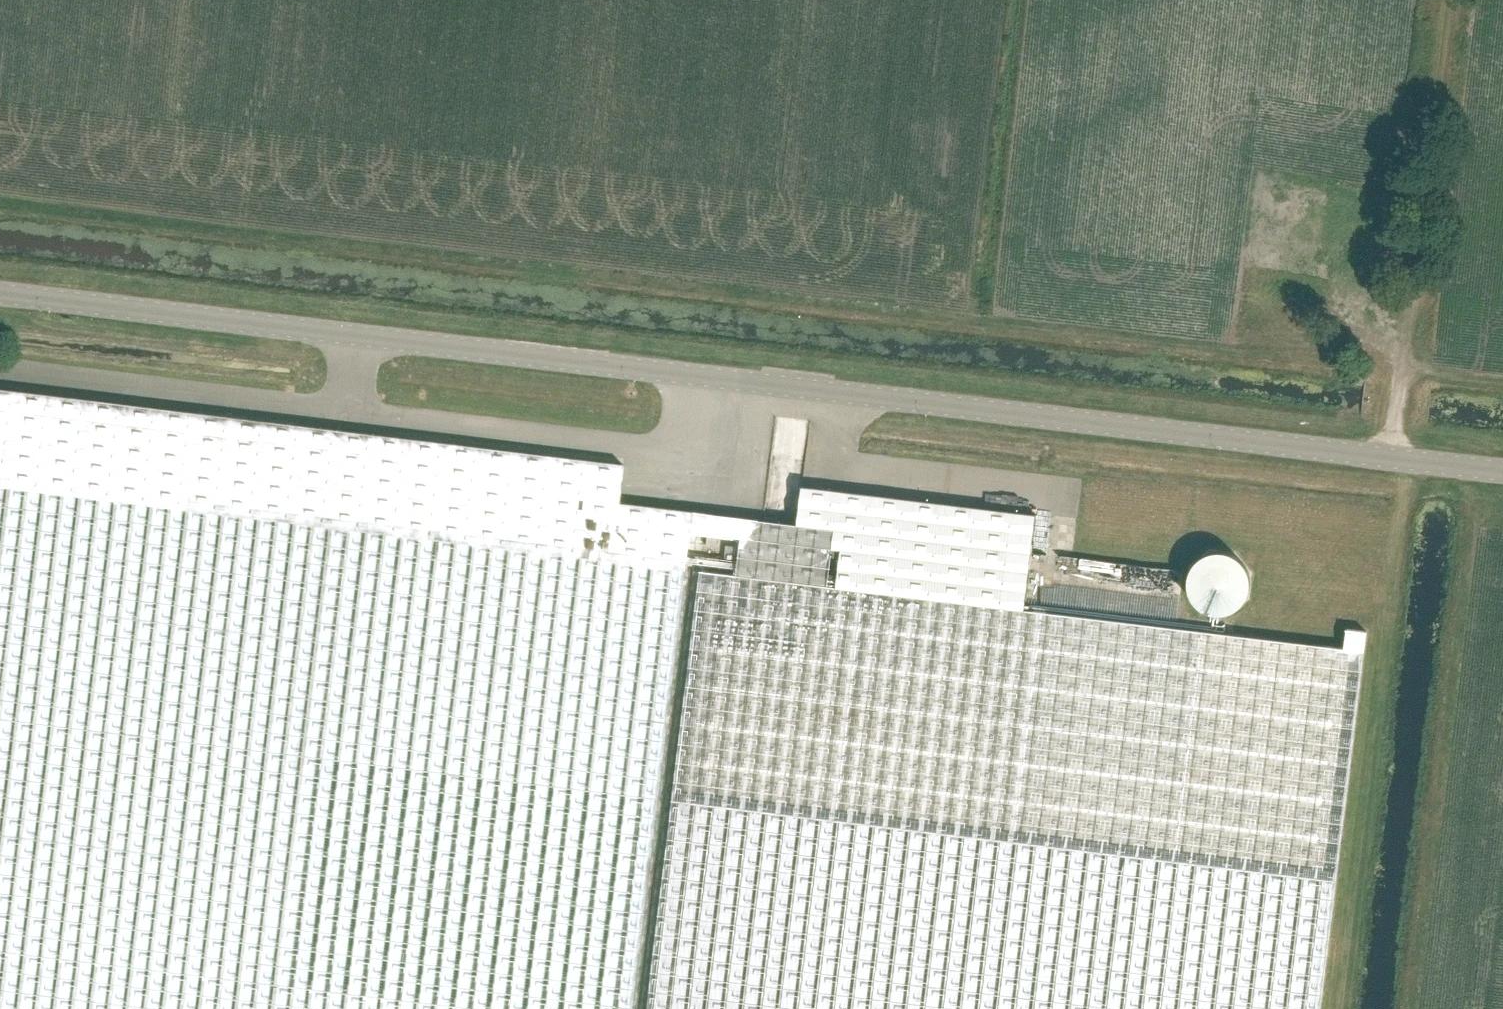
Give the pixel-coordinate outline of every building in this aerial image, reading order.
[(1017,607),(829,585),(835,528),(799,523),(763,519),(690,511),(618,502),(622,464),(0,389),(0,1008),(629,1008),(653,817),(689,531),(741,537),(737,575),(701,571),(671,819),(648,1008),(1323,1008),(1367,629),(1347,626),(1345,645),(1325,643),(1017,607)] [(785,437),(813,437),(813,415),(785,415),(785,437)] [(1028,514),(803,487),(799,523),(835,528),(829,585),(1017,607),(1028,514)] [(1103,572),(1105,553),(1065,550),(1064,569),(1103,572)] [(1218,616),(1221,616),(1223,616),(1226,616),(1229,616),(1231,615),(1234,614),(1237,613),(1239,612),(1241,610),(1243,609),(1245,607),(1247,605),(1249,603),(1250,600),(1252,598),(1253,596),(1254,593),(1254,590),(1255,588),(1255,585),(1255,582),(1254,579),(1254,577),(1253,574),(1252,572),(1250,569),(1249,567),(1247,565),(1245,563),(1243,561),(1241,559),(1239,558),(1237,556),(1234,555),(1231,555),(1229,554),(1226,554),(1223,553),(1221,554),(1218,554),(1215,555),(1213,555),(1210,556),(1208,558),(1205,559),(1203,561),(1201,563),(1199,565),(1198,567),(1196,569),(1195,572),(1194,574),(1193,577),(1192,579),(1192,582),(1192,585),(1192,588),(1192,590),(1193,593),(1194,596),(1195,598),(1196,600),(1198,603),(1199,605),(1201,607),(1203,609),(1205,610),(1208,612),(1210,613),(1213,614),(1215,615),(1218,616)]
